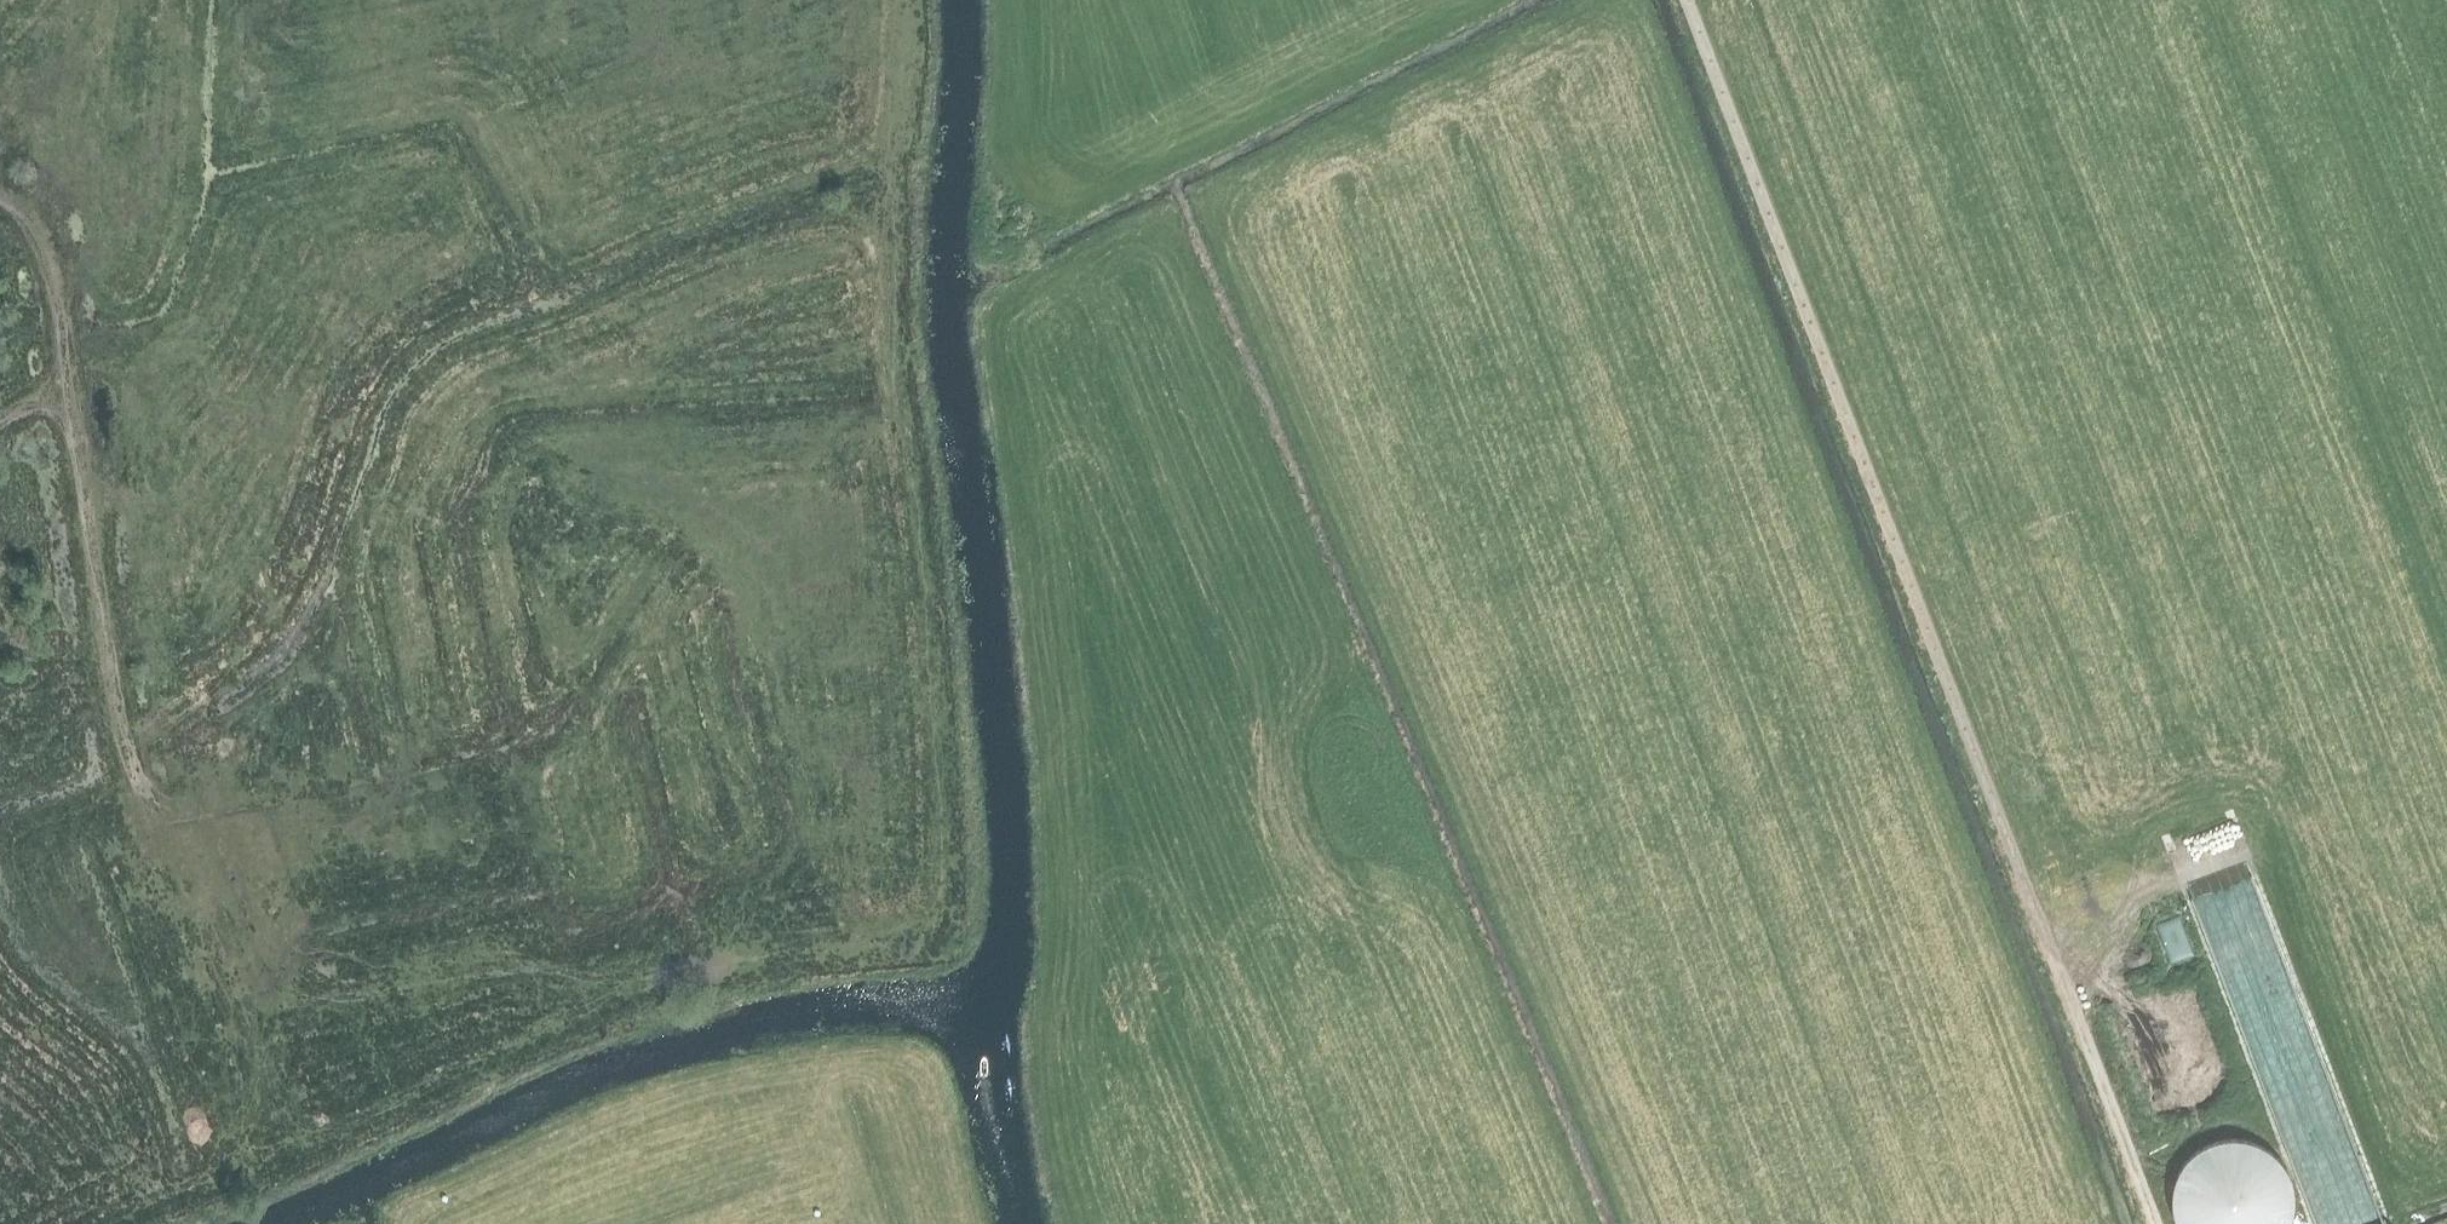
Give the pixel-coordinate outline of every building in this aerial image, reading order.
[(2276,1152),(2243,1154),(2244,1168),(2203,1171),(2205,1200),(2179,1202),(2181,1223),(2281,1223),(2276,1152)]
